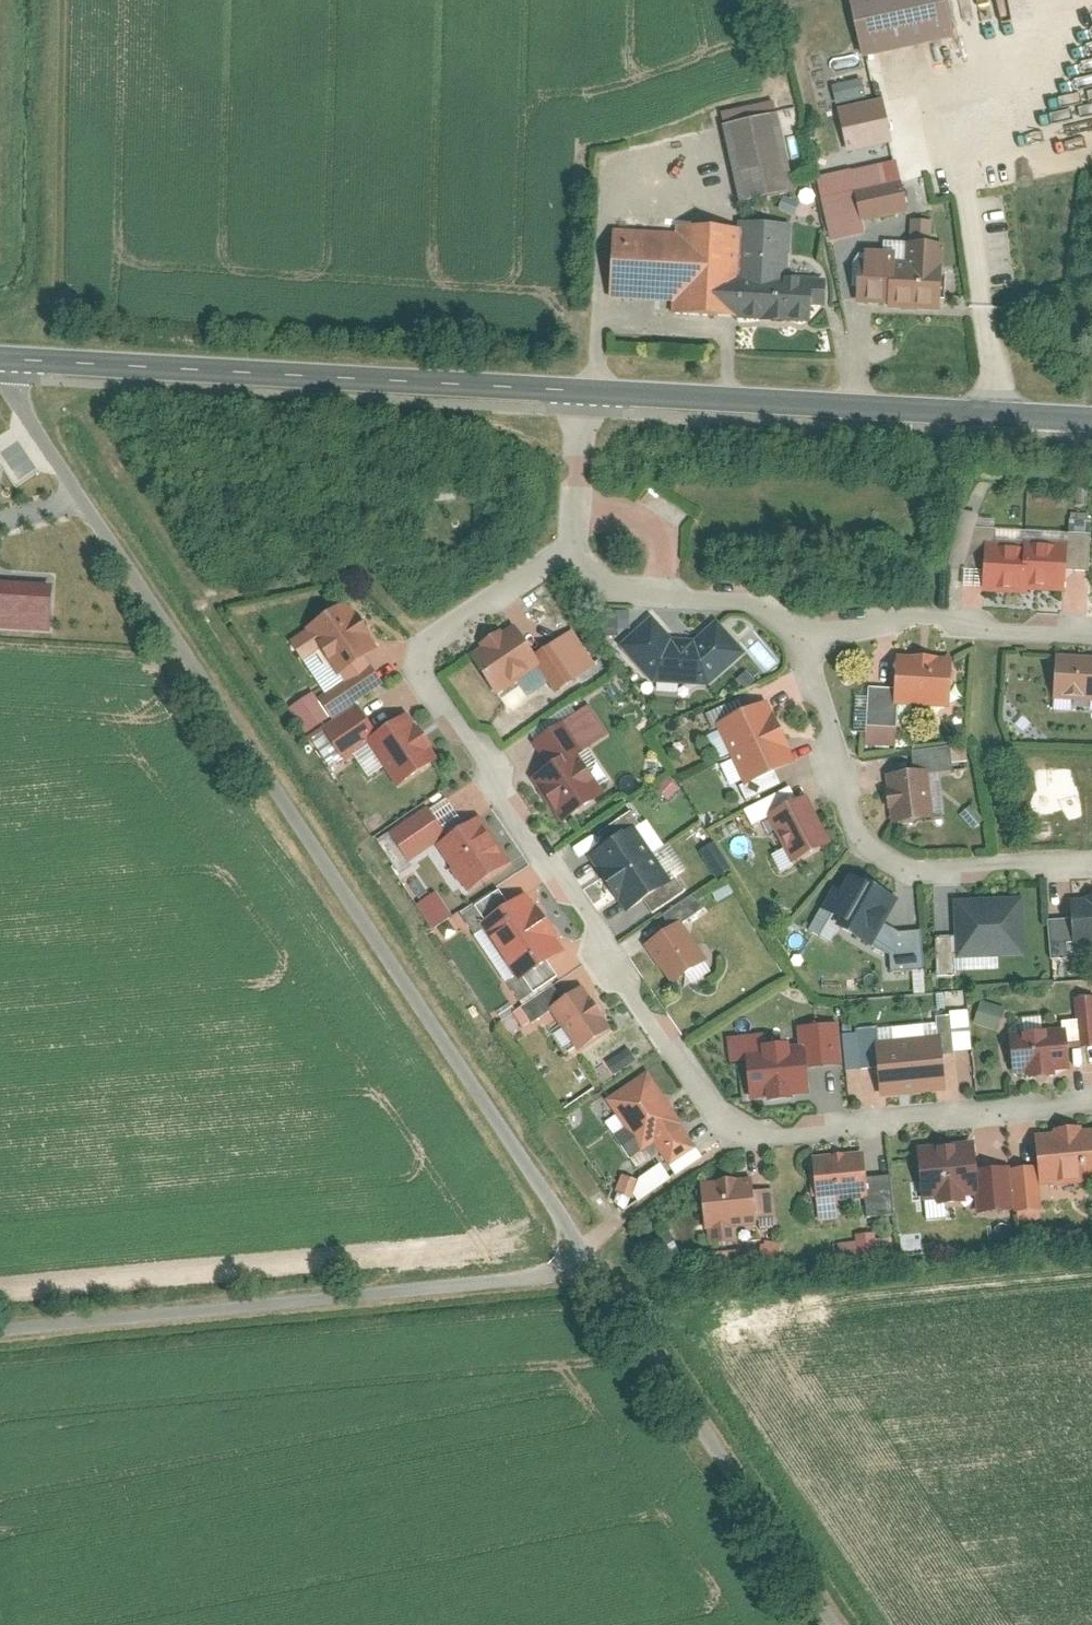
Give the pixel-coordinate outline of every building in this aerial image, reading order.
[(868,57),(959,35),(950,0),(855,0),(868,57)] [(833,104),(864,95),(859,78),(828,86),(833,104)] [(792,191),(774,101),(716,112),(734,203),(792,191)] [(874,144),(871,107),(833,110),(836,147),(874,144)] [(814,176),(827,242),(864,234),(861,220),(906,211),(900,179),(885,182),(881,162),(814,176)] [(744,218),(744,225),(740,316),(814,321),(816,299),(828,300),(828,276),(793,277),(796,221),(744,218)] [(680,229),(616,225),(612,295),(677,299),(677,311),(740,316),(744,225),(680,221),(680,229)] [(910,249),(866,247),(862,304),(946,310),(948,243),(911,240),(910,249)] [(1028,544),(988,543),(986,589),(1031,592),(1032,586),(1069,589),(1071,541),(1028,539),(1028,544)] [(0,579),(0,627),(54,631),(55,583),(0,579)] [(378,652),(348,605),(305,633),(336,680),(378,652)] [(617,636),(617,629),(629,629),(629,610),(603,610),(602,636),(617,636)] [(747,657),(722,624),(696,646),(678,646),(657,614),(624,639),(671,697),(699,697),(747,657)] [(518,631),(474,659),(501,703),(546,675),(518,631)] [(1061,652),(1057,695),(1091,698),(1091,654),(1061,652)] [(958,657),(904,653),(900,701),(954,705),(958,657)] [(373,673),(319,708),(309,692),(286,707),(303,734),(381,685),(373,673)] [(768,709),(718,731),(744,792),(795,769),(768,709)] [(443,765),(407,717),(369,745),(404,793),(443,765)] [(580,747),(536,775),(566,820),(609,793),(580,747)] [(910,772),(948,770),(947,748),(909,750),(910,772)] [(725,757),(717,761),(729,785),(738,781),(725,757)] [(933,829),(929,772),(884,776),(889,833),(933,829)] [(834,851),(811,805),(774,824),(797,870),(834,851)] [(514,870),(483,824),(442,851),(474,897),(514,870)] [(675,879),(638,825),(593,854),(631,908),(675,879)] [(719,874),(729,868),(712,842),(702,849),(719,874)] [(770,855),(778,870),(788,865),(780,850),(770,855)] [(831,915),(877,942),(901,896),(855,871),(831,915)] [(431,928),(450,916),(436,892),(417,904),(431,928)] [(1027,895),(957,897),(960,955),(1029,953),(1027,895)] [(1075,896),(1078,944),(1091,943),(1091,895),(1075,896)] [(527,900),(484,930),(523,985),(566,955),(527,900)] [(712,957),(686,918),(650,942),(676,981),(712,957)] [(585,991),(551,1014),(579,1054),(612,1032),(585,991)] [(973,1023),(998,1029),(1003,1006),(978,1001),(973,1023)] [(1069,1025),(1013,1031),(1017,1073),(1073,1068),(1069,1025)] [(945,1034),(880,1039),(883,1094),(951,1089),(945,1034)] [(808,1046),(750,1051),(754,1097),(812,1092),(808,1046)] [(702,1146),(652,1068),(610,1097),(647,1150),(659,1140),(675,1165),(702,1146)] [(1039,1132),(1043,1183),(1091,1179),(1091,1128),(1039,1132)] [(977,1140),(921,1145),(926,1199),(983,1193),(977,1140)] [(868,1149),(816,1154),(820,1199),(873,1195),(868,1149)] [(612,1190),(622,1204),(634,1196),(637,1201),(669,1178),(657,1160),(612,1190)] [(756,1176),(705,1181),(709,1228),(760,1223),(756,1176)] [(664,1261),(679,1252),(668,1232),(652,1240),(664,1261)] [(895,1256),(893,1236),(875,1238),(875,1235),(838,1238),(839,1261),(895,1256)] [(760,1240),(757,1263),(776,1266),(779,1243),(760,1240)]
